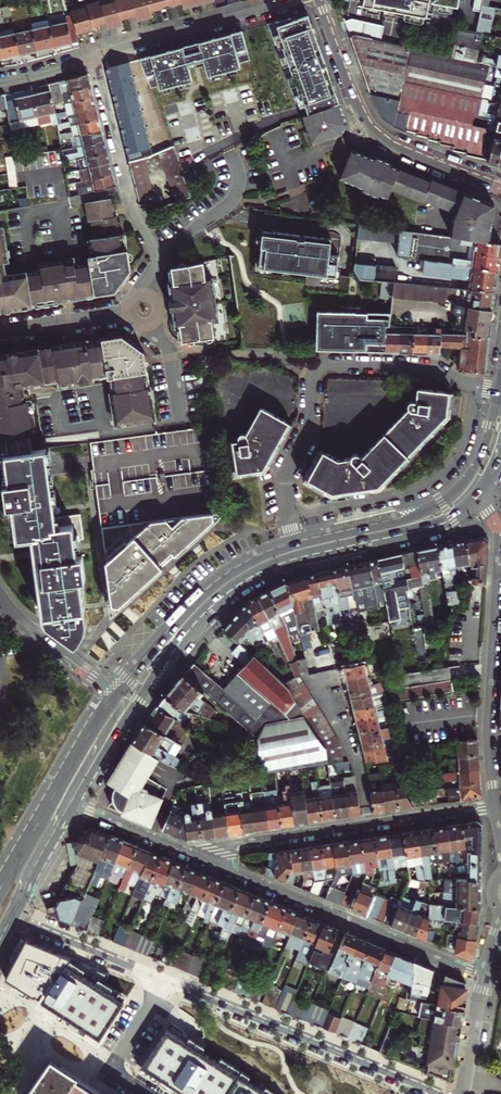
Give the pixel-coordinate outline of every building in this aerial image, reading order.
[(106,23),(101,4),(100,0),(96,0),(87,2),(88,8),(94,29),(101,28),(100,25),(103,24),(106,23)] [(106,23),(122,19),(117,0),(101,4),(106,23)] [(132,0),(116,0),(117,0),(122,19),(128,17),(136,15),(132,0)] [(152,11),(149,0),(132,0),(136,15),(152,11)] [(165,0),(149,0),(152,11),(159,9),(167,7),(165,0)] [(198,0),(193,0),(183,3),(184,8),(192,6),(199,4),(198,0)] [(364,3),(427,11),(429,0),(364,0),(364,3)] [(483,0),(474,0),(471,13),(479,15),(481,7),(483,0)] [(9,6),(1,8),(3,18),(11,17),(9,6)] [(486,8),(481,7),(479,15),(475,34),(481,35),(487,36),(493,9),(486,8)] [(94,29),(88,8),(71,12),(72,16),(74,24),(77,34),(86,32),(94,29)] [(153,17),(152,11),(136,15),(138,21),(144,19),(153,17)] [(308,114),(339,103),(323,57),(306,12),(266,22),(297,109),(305,106),(308,114)] [(51,27),(55,47),(67,45),(79,42),(77,34),(74,24),(72,16),(66,17),(68,23),(51,27)] [(122,19),(106,23),(108,29),(115,27),(123,25),(122,19)] [(365,79),(370,94),(378,95),(378,97),(418,105),(475,117),(479,117),(479,114),(480,109),(482,99),(484,87),(487,66),(480,64),(475,63),(481,35),(475,34),(456,30),(451,58),(381,42),(384,28),(353,20),(346,23),(365,79)] [(14,28),(15,34),(32,30),(31,24),(14,28)] [(51,27),(32,30),(37,51),(47,49),(55,47),(51,27)] [(0,31),(0,37),(15,34),(14,28),(0,31)] [(37,51),(32,30),(15,34),(20,55),(28,53),(37,51)] [(190,43),(139,57),(149,87),(158,84),(159,88),(192,79),(189,67),(204,64),(207,75),(240,66),(239,61),(249,59),(242,30),(190,43)] [(15,34),(0,37),(0,45),(3,58),(11,57),(20,55),(15,34)] [(480,64),(487,66),(496,68),(500,69),(500,56),(498,55),(497,61),(482,58),(480,64)] [(138,92),(130,61),(104,68),(126,154),(151,148),(148,133),(150,132),(140,91),(138,92)] [(60,81),(63,95),(66,94),(66,92),(91,86),(89,81),(88,74),(60,81)] [(65,102),(63,95),(60,81),(54,83),(49,84),(50,91),(54,104),(65,102)] [(65,102),(65,104),(93,97),(92,92),(91,86),(66,92),(66,94),(63,95),(65,102)] [(493,87),(484,87),(482,99),(491,100),(492,97),(495,97),(495,90),(493,90),(493,87)] [(33,95),(38,116),(39,125),(52,122),(50,113),(56,112),(54,104),(50,91),(42,93),(33,95)] [(378,95),(370,94),(372,98),(378,111),(381,117),(389,123),(404,131),(411,132),(419,109),(417,108),(418,105),(378,97),(378,95)] [(8,109),(9,117),(9,123),(38,116),(33,95),(21,98),(7,101),(8,109)] [(93,97),(65,104),(66,112),(56,115),(57,116),(57,119),(59,118),(68,116),(71,115),(96,108),(95,103),(93,97)] [(308,114),(302,117),(312,143),(341,133),(345,121),(343,114),(339,103),(308,114)] [(419,109),(411,132),(415,132),(415,136),(427,138),(427,141),(438,142),(438,144),(443,145),(452,146),(451,150),(465,152),(465,155),(475,158),(478,148),(481,147),(484,135),(486,129),(473,126),(475,117),(418,105),(417,108),(419,109)] [(59,129),(63,128),(99,119),(98,114),(96,108),(71,115),(68,116),(69,121),(61,123),(58,124),(59,129)] [(10,131),(39,125),(38,116),(9,123),(10,131)] [(99,119),(63,128),(65,134),(80,130),(81,135),(102,130),(101,126),(99,119)] [(495,121),(488,119),(486,129),(496,131),(495,138),(500,140),(500,122),(495,121)] [(102,130),(81,135),(72,137),(72,140),(76,139),(76,142),(66,144),(67,150),(74,148),(78,147),(84,146),(105,140),(103,135),(102,130)] [(478,148),(475,158),(485,160),(488,161),(494,138),(484,135),(481,147),(478,148)] [(487,164),(500,168),(500,140),(495,138),(494,138),(488,161),(487,164)] [(105,140),(84,146),(86,157),(107,152),(107,151),(106,147),(105,140)] [(86,157),(84,146),(78,147),(81,158),(86,157)] [(160,151),(164,161),(176,157),(173,149),(172,146),(171,146),(166,149),(163,150),(160,151)] [(77,159),(74,148),(67,150),(62,151),(63,162),(68,161),(77,159)] [(339,177),(363,187),(374,158),(351,149),(339,177)] [(14,156),(16,171),(24,170),(31,169),(39,168),(47,167),(55,166),(63,165),(63,162),(62,151),(61,150),(48,152),(34,153),(14,156)] [(107,152),(86,157),(89,168),(110,163),(109,156),(107,152)] [(16,172),(16,171),(14,156),(6,157),(8,173),(16,172)] [(374,158),(363,187),(362,189),(378,196),(379,194),(387,197),(391,189),(400,169),(391,165),(392,163),(386,160),(375,156),(374,158)] [(164,161),(167,168),(179,164),(177,159),(176,157),(164,161)] [(130,165),(131,171),(147,168),(145,159),(144,158),(129,161),(130,165)] [(70,169),(68,161),(63,162),(63,165),(64,172),(65,174),(76,171),(75,167),(70,169)] [(110,163),(89,168),(80,170),(83,181),(91,179),(113,174),(112,169),(110,163)] [(167,168),(170,176),(182,171),(179,164),(167,168)] [(131,171),(133,179),(149,175),(147,168),(131,171)] [(407,196),(415,176),(407,172),(400,169),(391,189),(407,196)] [(170,176),(172,183),(185,178),(183,175),(183,173),(182,171),(170,176)] [(183,175),(185,178),(187,182),(193,180),(191,172),(183,175)] [(92,184),(78,187),(80,195),(88,192),(98,190),(112,186),(116,185),(114,178),(113,174),(91,179),(92,184)] [(133,179),(135,186),(150,183),(149,175),(133,179)] [(415,176),(407,196),(423,202),(424,200),(431,182),(423,179),(415,176)] [(172,183),(175,189),(188,185),(187,182),(185,178),(172,183)] [(432,180),(431,182),(424,200),(444,209),(452,188),(443,184),(432,180)] [(135,186),(137,193),(152,190),(150,183),(135,186)] [(175,189),(179,200),(192,195),(188,185),(175,189)] [(452,188),(444,209),(455,213),(473,197),(460,191),(452,188)] [(152,190),(137,193),(138,198),(139,200),(154,197),(152,190)] [(473,197),(455,213),(452,219),(450,237),(451,237),(488,242),(493,205),(480,200),(473,197)] [(20,200),(21,208),(28,207),(30,206),(28,199),(20,200)] [(89,255),(91,262),(95,295),(113,293),(117,288),(121,282),(127,274),(130,270),(128,259),(127,252),(126,249),(124,234),(121,234),(120,229),(119,227),(119,222),(116,222),(114,212),(114,209),(113,204),(111,204),(110,199),(87,202),(90,221),(92,221),(95,239),(90,239),(93,255),(89,255)] [(398,244),(399,230),(358,225),(356,238),(398,244)] [(3,261),(8,260),(8,255),(7,250),(3,226),(0,227),(0,261),(3,261)] [(324,237),(262,229),(257,267),(335,276),(337,256),(328,254),(330,238),(324,237)] [(453,265),(498,271),(500,257),(474,253),(473,260),(466,260),(466,258),(444,255),(444,253),(439,253),(441,236),(399,230),(398,244),(396,256),(423,260),(437,262),(437,260),(453,263),(453,265)] [(500,257),(500,247),(500,244),(488,242),(451,237),(451,243),(446,242),(446,250),(474,253),(500,257)] [(92,296),(95,295),(91,262),(76,265),(75,258),(41,264),(42,270),(29,272),(34,305),(36,305),(56,301),(67,300),(86,297),(92,296)] [(462,288),(494,291),(496,282),(498,271),(453,265),(453,263),(437,260),(437,262),(423,260),(421,272),(463,278),(462,288)] [(3,261),(0,261),(0,310),(2,310),(11,309),(21,307),(27,306),(34,305),(29,272),(10,275),(4,272),(3,261)] [(212,337),(213,337),(211,321),(216,320),(215,316),(214,306),(212,292),(210,281),(210,278),(205,278),(202,263),(189,265),(181,261),(178,266),(171,268),(172,270),(173,281),(173,283),(170,284),(171,286),(173,299),(173,301),(174,310),(174,311),(176,324),(177,326),(180,325),(180,328),(182,339),(182,341),(186,341),(194,340),(204,338),(212,337)] [(382,280),(394,281),(396,267),(353,263),(352,269),(359,278),(382,280)] [(121,282),(117,288),(118,289),(123,282),(128,275),(127,274),(121,282)] [(392,299),(394,281),(382,280),(380,297),(392,299)] [(466,303),(466,306),(492,310),(493,300),(494,291),(462,288),(394,281),(392,299),(445,304),(445,301),(456,302),(466,303)] [(490,323),(492,310),(466,306),(466,308),(461,308),(461,309),(460,308),(459,307),(458,307),(457,306),(456,306),(454,307),(453,308),(452,309),(452,310),(452,311),(452,312),(453,314),(454,315),(456,315),(456,316),(457,315),(459,315),(459,314),(460,314),(464,314),(462,329),(466,330),(474,330),(474,336),(488,337),(490,323)] [(358,351),(385,352),(386,327),(389,327),(391,314),(341,312),(317,312),(316,350),(351,351),(358,351)] [(453,314),(451,329),(458,330),(462,329),(464,314),(460,314),(459,314),(459,315),(457,315),(456,316),(456,315),(454,315),(453,314)] [(393,353),(399,353),(399,334),(397,334),(392,334),(392,327),(389,327),(386,327),(385,352),(393,353)] [(414,328),(408,328),(408,334),(399,334),(399,353),(406,353),(413,353),(414,328)] [(420,353),(427,354),(427,334),(424,334),(424,331),(430,331),(430,328),(414,328),(413,353),(420,353)] [(441,335),(441,329),(434,329),(434,332),(436,332),(436,335),(427,334),(427,354),(434,354),(440,354),(441,335)] [(473,351),(487,352),(488,344),(488,337),(474,336),(474,330),(466,330),(466,336),(458,336),(447,335),(447,329),(441,329),(441,335),(445,335),(445,347),(461,348),(472,348),(473,351)] [(0,355),(0,361),(10,370),(25,381),(27,384),(33,383),(34,386),(57,383),(56,379),(58,379),(59,385),(61,384),(62,388),(68,387),(67,383),(107,377),(113,411),(110,412),(110,417),(114,417),(115,426),(154,420),(151,401),(153,401),(151,390),(149,390),(145,369),(147,368),(148,367),(149,366),(149,364),(148,363),(147,362),(146,361),(144,361),(142,351),(138,348),(139,347),(134,343),(126,337),(125,338),(120,335),(112,337),(111,335),(110,334),(109,334),(107,333),(106,334),(105,335),(104,336),(104,338),(71,343),(17,352),(16,350),(15,349),(14,348),(12,348),(10,349),(9,350),(8,351),(9,353),(2,354),(0,355)] [(481,372),(485,372),(486,362),(487,352),(473,351),(472,348),(461,348),(459,368),(464,369),(464,371),(469,372),(481,372)] [(204,355),(196,356),(197,363),(205,362),(204,355)] [(10,370),(0,361),(0,371),(10,370)] [(25,381),(10,370),(0,371),(0,385),(25,381)] [(30,394),(27,384),(25,381),(0,385),(0,399),(30,394)] [(320,449),(302,480),(331,496),(379,488),(449,416),(450,404),(452,393),(417,388),(415,402),(413,401),(411,401),(410,402),(408,403),(407,406),(407,408),(361,456),(359,454),(358,453),(356,453),(354,454),(352,455),(351,456),(350,458),(338,459),(320,449)] [(0,399),(0,454),(3,453),(32,450),(30,434),(35,433),(31,407),(34,407),(34,401),(31,402),(30,394),(0,399)] [(227,442),(232,477),(259,474),(264,473),(291,424),(260,407),(245,434),(241,434),(240,435),(239,436),(238,437),(238,438),(238,439),(238,441),(227,442)] [(101,527),(222,511),(212,427),(90,442),(93,460),(93,465),(101,527)] [(45,616),(48,616),(85,610),(84,609),(80,580),(85,579),(82,556),(76,557),(74,539),(83,538),(79,513),(55,517),(47,466),(46,457),(44,448),(32,450),(3,453),(4,463),(6,471),(7,484),(4,484),(5,496),(7,507),(16,506),(21,541),(33,539),(43,603),(45,616)] [(222,511),(101,527),(113,604),(114,609),(156,571),(179,550),(197,534),(222,511)] [(475,561),(475,570),(486,570),(488,541),(485,538),(484,537),(478,538),(479,554),(475,561)] [(471,571),(475,570),(475,561),(479,554),(478,538),(474,539),(468,540),(471,571)] [(454,543),(460,579),(470,581),(473,581),(471,571),(468,540),(461,542),(454,543)] [(446,545),(438,547),(443,575),(448,603),(460,603),(460,591),(460,579),(454,543),(446,545)] [(429,585),(428,577),(443,575),(438,547),(427,549),(417,551),(424,586),(428,585),(429,585)] [(435,624),(428,585),(424,586),(417,551),(409,553),(401,555),(408,589),(406,589),(408,600),(413,599),(412,588),(420,587),(427,628),(435,627),(435,624)] [(399,610),(410,608),(408,600),(406,589),(408,589),(401,555),(396,556),(386,558),(378,560),(387,606),(391,621),(401,619),(399,610)] [(379,608),(387,606),(378,560),(374,561),(369,562),(377,599),(379,608)] [(364,563),(359,564),(369,621),(370,626),(382,623),(380,614),(373,616),(370,600),(377,599),(369,562),(364,563)] [(369,621),(359,564),(354,565),(348,567),(355,602),(356,602),(363,642),(368,641),(364,622),(369,621)] [(347,604),(355,602),(348,567),(339,569),(331,570),(334,583),(335,583),(338,596),(335,597),(338,613),(349,611),(347,604)] [(323,572),(316,574),(323,609),(325,608),(326,615),(324,616),(325,617),(330,644),(337,644),(333,620),(337,619),(338,621),(341,621),(340,618),(339,618),(338,613),(335,597),(338,596),(335,583),(334,583),(331,570),(323,572)] [(475,570),(471,571),(473,581),(477,582),(477,583),(482,583),(482,582),(486,582),(486,576),(486,570),(475,570)] [(323,609),(316,574),(312,575),(308,576),(315,613),(316,618),(321,618),(325,617),(324,616),(326,615),(325,608),(323,609)] [(297,580),(287,583),(299,635),(302,648),(311,646),(308,631),(318,628),(316,618),(315,613),(308,576),(297,580)] [(277,588),(270,591),(286,634),(290,634),(291,637),(299,635),(287,583),(277,588)] [(264,594),(259,597),(276,635),(288,660),(296,659),(286,634),(270,591),(264,594)] [(253,599),(247,602),(263,632),(264,632),(265,634),(273,646),(275,644),(271,638),(276,635),(259,597),(253,599)] [(240,610),(249,629),(256,640),(265,634),(264,632),(263,632),(247,602),(244,606),(240,610)] [(48,616),(45,616),(44,622),(75,646),(79,641),(83,634),(86,625),(86,620),(85,610),(48,616)] [(223,629),(239,644),(246,636),(252,643),(256,640),(249,629),(240,610),(232,619),(223,629)] [(237,674),(223,690),(192,665),(185,674),(200,687),(203,689),(259,737),(260,743),(263,772),(327,763),(326,757),(325,749),(320,742),(316,736),(313,730),(309,723),(306,717),(302,711),(299,704),(295,697),(292,691),(290,687),(282,681),(269,669),(262,664),(253,656),(237,674)] [(301,673),(308,672),(304,657),(296,659),(301,673)] [(296,659),(288,660),(294,675),(298,674),(301,673),(296,659)] [(262,664),(269,669),(271,667),(264,661),(262,664)] [(343,672),(344,677),(367,675),(374,674),(375,684),(379,684),(378,677),(378,674),(370,663),(342,666),(343,672)] [(398,674),(399,686),(452,678),(452,673),(451,667),(398,674)] [(176,683),(166,695),(179,706),(196,713),(199,713),(201,708),(201,707),(189,699),(197,691),(200,687),(185,674),(176,683)] [(326,757),(327,763),(329,763),(335,762),(343,762),(342,748),(338,740),(298,674),(294,675),(288,678),(282,681),(290,687),(292,691),(295,697),(299,704),(302,711),(306,717),(309,723),(313,730),(316,736),(320,742),(325,749),(326,757)] [(367,675),(344,677),(346,682),(347,686),(368,685),(367,675)] [(452,678),(399,686),(401,698),(439,692),(454,690),(453,684),(452,678)] [(379,684),(375,684),(368,685),(347,686),(348,693),(349,698),(387,695),(385,688),(383,684),(379,684)] [(197,695),(199,693),(197,691),(189,699),(201,707),(201,708),(214,714),(216,711),(197,701),(199,698),(197,695)] [(177,716),(184,720),(189,714),(192,717),(196,713),(179,706),(166,695),(162,700),(157,706),(177,716)] [(351,704),(352,708),(375,707),(387,706),(387,709),(391,709),(389,700),(387,695),(349,698),(351,704)] [(132,742),(158,757),(177,768),(180,765),(179,762),(177,761),(179,758),(174,754),(180,744),(164,733),(177,716),(157,706),(144,723),(132,742)] [(353,715),(354,718),(384,716),(388,716),(387,712),(392,712),(391,709),(387,709),(387,706),(375,707),(352,708),(353,715)] [(214,714),(201,708),(199,713),(211,717),(214,714)] [(385,727),(357,729),(359,736),(360,741),(380,739),(384,739),(394,738),(394,726),(392,717),(392,713),(392,712),(387,712),(388,716),(389,727),(385,727)] [(356,724),(357,729),(385,727),(384,716),(354,718),(356,724)] [(259,737),(222,741),(223,747),(260,743),(259,737)] [(380,739),(360,741),(361,746),(362,750),(384,748),(391,748),(391,746),(394,746),(394,738),(384,739),(380,739)] [(451,748),(452,757),(463,756),(478,755),(478,747),(477,741),(458,742),(449,744),(438,746),(438,749),(451,748)] [(121,811),(120,813),(150,825),(161,797),(151,793),(154,789),(159,781),(148,773),(158,757),(132,742),(107,782),(114,786),(113,788),(112,790),(111,793),(111,797),(111,798),(112,801),(113,803),(114,805),(117,808),(121,811)] [(384,748),(362,750),(363,756),(365,761),(370,761),(377,760),(384,760),(395,759),(395,753),(394,746),(391,746),(391,748),(384,748)] [(453,762),(455,772),(465,770),(479,768),(479,761),(478,755),(463,756),(452,757),(447,758),(448,763),(453,762)] [(367,775),(372,813),(379,812),(385,811),(380,779),(377,760),(370,761),(371,765),(374,764),(375,774),(367,775)] [(348,762),(343,762),(335,762),(336,770),(349,770),(348,766),(348,762)] [(450,788),(455,787),(462,786),(480,781),(480,775),(479,768),(465,770),(455,772),(443,774),(444,788),(450,788)] [(394,777),(399,809),(405,808),(412,807),(407,794),(406,787),(405,787),(403,779),(400,769),(393,770),(394,777)] [(380,779),(385,811),(392,810),(399,809),(394,777),(380,779)] [(343,780),(349,816),(355,815),(360,814),(353,778),(348,778),(343,778),(343,780)] [(412,778),(403,779),(405,787),(406,787),(407,794),(414,793),(412,778)] [(348,817),(349,816),(343,780),(332,781),(332,784),(335,818),(343,817),(348,817)] [(306,797),(309,822),(315,821),(322,820),(319,786),(318,781),(312,781),(314,796),(306,797)] [(450,788),(451,802),(459,801),(481,796),(481,788),(480,781),(462,786),(455,787),(450,788)] [(301,824),(309,822),(306,797),(304,782),(300,782),(301,788),(291,790),(295,825),(301,824)] [(279,802),(281,827),(289,826),(295,825),(291,790),(290,783),(286,784),(287,789),(284,789),(285,801),(279,802)] [(319,786),(322,820),(328,819),(335,818),(332,784),(319,786)] [(266,799),(269,829),(275,828),(281,827),(279,802),(277,788),(265,789),(266,797),(266,799)] [(251,796),(255,831),(261,830),(269,829),(266,799),(266,797),(265,789),(251,791),(251,792),(251,796)] [(238,796),(242,833),(250,832),(255,831),(251,796),(246,797),(245,790),(238,790),(238,796)] [(407,794),(412,807),(433,804),(431,790),(414,793),(407,794)] [(197,796),(201,839),(208,838),(215,837),(213,814),(212,809),(203,810),(202,803),(201,794),(197,794),(197,796)] [(184,806),(187,840),(187,841),(195,840),(201,839),(197,796),(191,796),(192,811),(188,811),(188,805),(184,806)] [(227,813),(229,835),(236,834),(242,833),(238,796),(225,797),(227,813)] [(212,802),(202,803),(203,810),(212,809),(212,802)] [(172,803),(161,830),(166,832),(171,834),(175,824),(174,823),(178,814),(177,813),(177,805),(172,803)] [(175,824),(171,834),(179,837),(187,840),(184,806),(184,805),(177,805),(177,813),(178,814),(174,823),(175,824)] [(213,814),(215,837),(221,836),(229,835),(227,813),(213,814)] [(465,848),(466,852),(469,852),(481,853),(481,838),(482,824),(478,821),(461,823),(465,848)] [(454,864),(463,864),(462,858),(460,858),(459,849),(465,848),(461,823),(454,824),(447,825),(453,859),(454,864)] [(71,850),(75,854),(98,863),(110,835),(85,824),(82,825),(70,845),(71,850)] [(432,827),(435,850),(437,862),(453,859),(447,825),(440,826),(432,827)] [(417,829),(425,879),(432,879),(428,852),(426,851),(435,850),(432,827),(425,828),(417,829)] [(403,832),(408,864),(409,868),(417,867),(420,881),(425,882),(425,879),(417,829),(409,831),(403,832)] [(389,834),(395,867),(408,864),(403,832),(396,833),(389,834)] [(375,836),(380,868),(380,869),(389,867),(392,882),(398,881),(395,867),(389,834),(384,835),(375,836)] [(98,863),(89,883),(103,888),(108,877),(124,841),(117,838),(110,835),(98,863)] [(366,876),(374,878),(373,869),(380,868),(375,836),(366,838),(359,839),(364,863),(366,872),(366,876)] [(348,841),(353,873),(353,874),(366,872),(364,863),(359,839),(354,840),(348,841)] [(124,841),(108,877),(120,883),(137,846),(130,843),(124,841)] [(331,885),(326,899),(340,905),(345,894),(346,892),(335,887),(339,877),(340,876),(341,875),(343,874),(353,873),(348,841),(341,842),(333,843),(337,872),(334,878),(331,885)] [(325,879),(334,878),(337,872),(333,843),(328,844),(321,845),(325,879)] [(310,847),(314,877),(314,880),(309,892),(318,895),(325,879),(321,845),(316,846),(310,847)] [(137,846),(120,883),(115,896),(122,899),(129,884),(135,886),(136,885),(150,852),(144,849),(137,846)] [(298,848),(302,875),(303,880),(302,882),(306,882),(307,878),(314,877),(310,847),(303,848),(298,848)] [(290,866),(286,882),(291,884),(294,875),(302,875),(298,848),(292,849),(288,850),(290,866)] [(266,868),(265,873),(286,882),(290,866),(288,850),(269,853),(268,859),(270,860),(269,864),(268,868),(266,868)] [(150,852),(136,885),(135,886),(131,895),(142,901),(143,900),(162,857),(157,854),(150,852)] [(481,853),(469,852),(468,864),(463,864),(454,864),(453,864),(453,871),(467,871),(467,879),(481,880),(481,865),(481,853)] [(89,883),(98,863),(75,854),(76,865),(73,869),(74,876),(69,877),(70,883),(65,884),(66,890),(60,891),(62,897),(56,899),(57,905),(54,905),(50,906),(47,912),(48,915),(71,924),(85,893),(89,883)] [(169,859),(162,857),(143,900),(148,902),(153,893),(158,895),(159,893),(173,861),(169,859)] [(169,905),(186,866),(179,863),(173,861),(159,893),(167,897),(164,903),(169,905)] [(182,896),(187,897),(198,872),(191,869),(186,866),(169,905),(165,915),(170,917),(182,890),(184,891),(182,896)] [(199,907),(212,877),(205,874),(198,872),(187,897),(184,904),(193,909),(188,921),(188,923),(189,925),(191,926),(195,917),(199,907)] [(357,899),(352,910),(360,913),(365,915),(374,893),(377,886),(371,884),(374,878),(366,876),(357,899)] [(206,924),(209,919),(225,883),(219,880),(212,877),(199,907),(206,910),(205,913),(206,914),(203,920),(202,923),(206,924)] [(444,893),(480,893),(480,885),(481,880),(467,879),(457,879),(453,879),(448,879),(446,879),(443,879),(443,893),(444,893)] [(222,929),(240,889),(233,886),(225,883),(209,919),(218,923),(216,927),(222,929)] [(240,931),(242,924),(255,895),(247,892),(240,889),(222,929),(217,941),(225,945),(230,932),(238,935),(240,931)] [(71,924),(85,930),(92,913),(98,899),(85,893),(71,924)] [(374,893),(365,915),(375,919),(383,901),(389,900),(374,893)] [(443,906),(480,909),(480,900),(480,893),(444,893),(443,895),(443,898),(443,906)] [(357,899),(345,894),(340,905),(352,910),(357,899)] [(252,944),(270,902),(263,899),(255,895),(242,924),(240,931),(252,936),(249,944),(248,944),(245,950),(247,951),(245,955),(247,956),(252,944)] [(383,901),(375,919),(382,922),(394,897),(391,896),(389,900),(383,901)] [(403,896),(401,901),(390,926),(395,928),(403,931),(415,902),(403,896)] [(401,901),(394,897),(382,922),(386,924),(390,926),(401,901)] [(416,899),(415,902),(403,931),(408,933),(415,936),(427,908),(424,907),(425,903),(416,899)] [(252,944),(271,944),(286,908),(278,905),(270,902),(252,944)] [(421,939),(427,941),(428,916),(429,904),(425,903),(424,907),(427,908),(415,936),(421,939)] [(429,904),(428,916),(454,919),(478,923),(479,917),(480,909),(443,906),(429,904)] [(195,917),(203,920),(206,914),(205,913),(206,910),(199,907),(195,917)] [(287,941),(299,914),(292,911),(286,908),(271,944),(269,949),(273,951),(279,938),(287,941)] [(85,930),(98,935),(105,919),(92,913),(85,930)] [(305,916),(299,914),(287,941),(285,947),(289,949),(290,946),(298,950),(312,919),(305,916)] [(306,965),(308,961),(324,924),(318,922),(312,919),(298,950),(294,960),(306,965)] [(457,935),(475,938),(477,931),(478,923),(454,919),(453,927),(457,928),(457,935)] [(321,967),(338,930),(332,927),(324,924),(308,961),(321,967)] [(122,945),(129,930),(118,925),(111,941),(122,945)] [(122,945),(134,951),(141,935),(129,930),(122,945)] [(342,977),(359,939),(352,936),(345,933),(328,971),(342,977)] [(134,951),(147,956),(153,940),(141,935),(134,951)] [(454,953),(466,958),(473,953),(474,946),(475,938),(457,935),(454,953)] [(147,956),(159,961),(166,944),(154,939),(153,940),(147,956)] [(354,983),(355,983),(371,944),(366,942),(359,939),(342,977),(342,978),(354,983)] [(43,1003),(101,1040),(126,1003),(104,988),(111,975),(28,940),(7,979),(36,998),(37,997),(41,1000),(44,1002),(43,1003)] [(371,944),(355,983),(368,988),(384,949),(377,946),(371,944)] [(380,999),(382,1000),(385,993),(386,979),(387,973),(395,954),(390,951),(384,949),(368,988),(366,993),(380,999)] [(185,972),(192,956),(180,951),(173,966),(185,972)] [(387,973),(412,983),(414,961),(403,957),(395,954),(387,973)] [(200,978),(207,963),(192,956),(185,972),(200,978)] [(421,991),(412,988),(411,989),(411,995),(425,997),(433,969),(424,966),(414,961),(412,983),(422,987),(421,991)] [(217,985),(232,991),(237,979),(238,977),(223,971),(217,985)] [(386,979),(411,989),(412,988),(412,983),(387,973),(386,979)] [(436,1003),(464,1010),(465,1000),(462,999),(463,993),(464,982),(444,974),(441,990),(438,989),(436,1003)] [(248,998),(256,1001),(265,981),(257,977),(253,985),(248,998)] [(232,991),(248,998),(253,985),(237,979),(232,991)] [(261,1003),(272,1008),(280,991),(274,988),(275,986),(269,983),(261,1003)] [(272,1008),(285,1013),(292,998),(295,990),(282,985),(280,991),(272,1008)] [(285,1013),(302,1020),(309,1005),(292,998),(285,1013)] [(422,1017),(461,1025),(462,1018),(464,1010),(436,1003),(422,999),(419,1016),(422,1017)] [(306,1021),(320,1028),(326,1013),(330,1004),(321,1000),(319,1006),(314,1004),(306,1021)] [(320,1028),(333,1033),(339,1019),(326,1013),(320,1028)] [(339,1019),(333,1033),(346,1038),(353,1022),(340,1016),(339,1019)] [(422,1035),(457,1040),(457,1036),(459,1036),(460,1031),(461,1025),(422,1017),(419,1034),(422,1035)] [(346,1038),(360,1044),(367,1027),(353,1022),(346,1038)] [(378,1051),(387,1055),(398,1029),(389,1025),(378,1051)] [(145,1067),(158,1076),(185,1093),(269,1093),(204,1052),(169,1029),(145,1067)] [(432,1048),(428,1072),(449,1081),(453,1057),(456,1058),(457,1050),(459,1042),(457,1042),(457,1040),(422,1035),(420,1046),(432,1048)] [(53,1062),(30,1093),(102,1093),(53,1062)]
